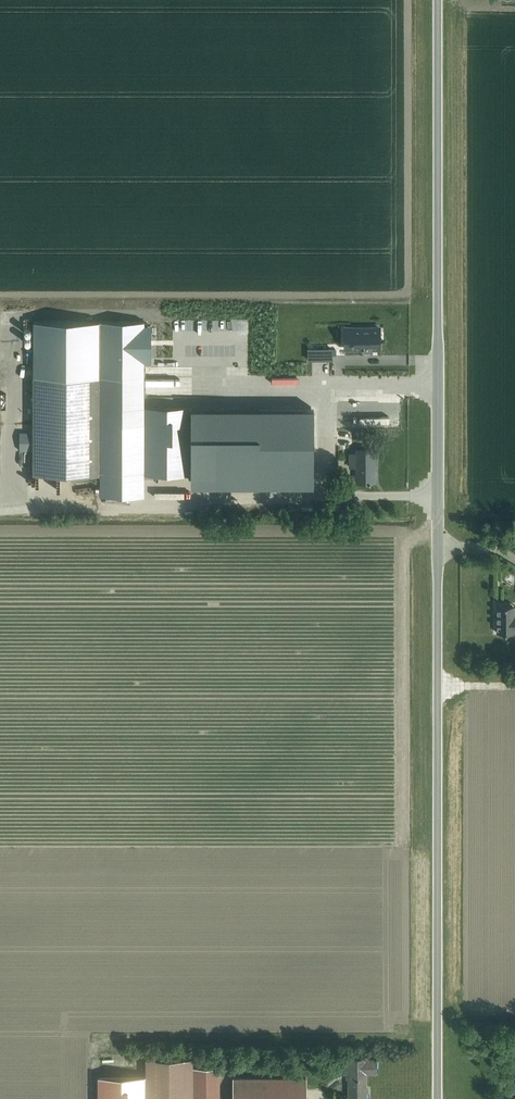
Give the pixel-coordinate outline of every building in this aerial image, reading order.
[(33,359),(33,375),(33,376),(100,376),(144,376),(144,367),(144,362),(144,361),(147,361),(147,325),(144,325),(144,321),(33,321),(33,359)] [(363,349),(363,351),(364,351),(364,350),(372,350),(372,351),(372,349),(379,349),(379,328),(352,328),(352,349),(363,349)] [(308,349),(308,359),(332,359),(332,349),(308,349)] [(33,376),(33,474),(100,474),(100,376),(33,376)] [(100,376),(100,474),(100,496),(144,496),(144,408),(144,376),(100,376)] [(190,474),(312,474),(312,411),(190,411),(190,474)] [(358,432),(359,415),(348,415),(348,432),(358,432)] [(376,460),(376,450),(356,450),(356,454),(349,454),(349,467),(356,467),(356,482),(368,482),(368,483),(370,483),(370,482),(374,482),(374,460),(376,460)] [(514,615),(512,615),(512,605),(497,605),(497,632),(514,632),(514,629),(514,615)] [(146,1058),(146,1078),(146,1098),(192,1098),(192,1067),(192,1058),(146,1058)] [(376,1073),(376,1059),(366,1059),(366,1058),(348,1059),(348,1098),(345,1098),(366,1098),(366,1073),(376,1073)] [(192,1067),(192,1098),(219,1098),(219,1067),(192,1067)] [(98,1078),(98,1098),(146,1098),(146,1078),(98,1078)] [(305,1078),(233,1078),(233,1098),(305,1098),(305,1078)]
